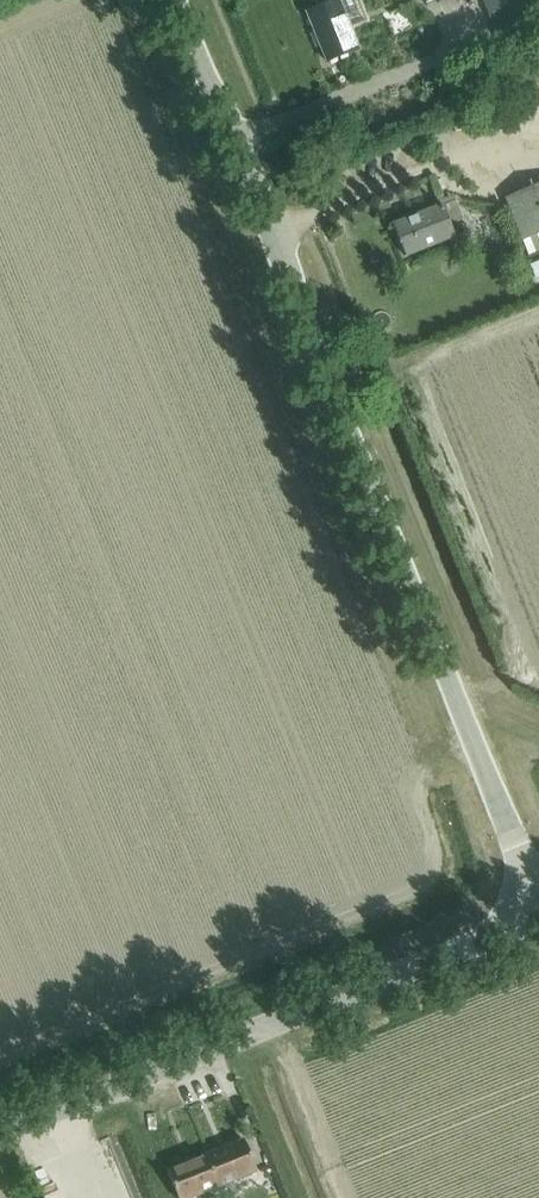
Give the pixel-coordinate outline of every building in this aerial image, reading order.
[(356,49),(336,0),(314,0),(317,7),(305,12),(325,61),(356,49)] [(497,43),(526,33),(521,16),(491,26),(497,43)] [(538,233),(538,183),(504,197),(521,240),(538,233)] [(448,224),(461,218),(454,200),(441,205),(440,205),(391,224),(403,255),(453,236),(448,224)] [(205,1156),(222,1197),(225,1197),(236,1193),(231,1180),(255,1171),(243,1141),(205,1156)] [(61,1152),(34,1160),(40,1180),(66,1172),(61,1152)] [(166,1172),(177,1197),(187,1197),(202,1192),(205,1197),(222,1197),(205,1156),(166,1172)]
